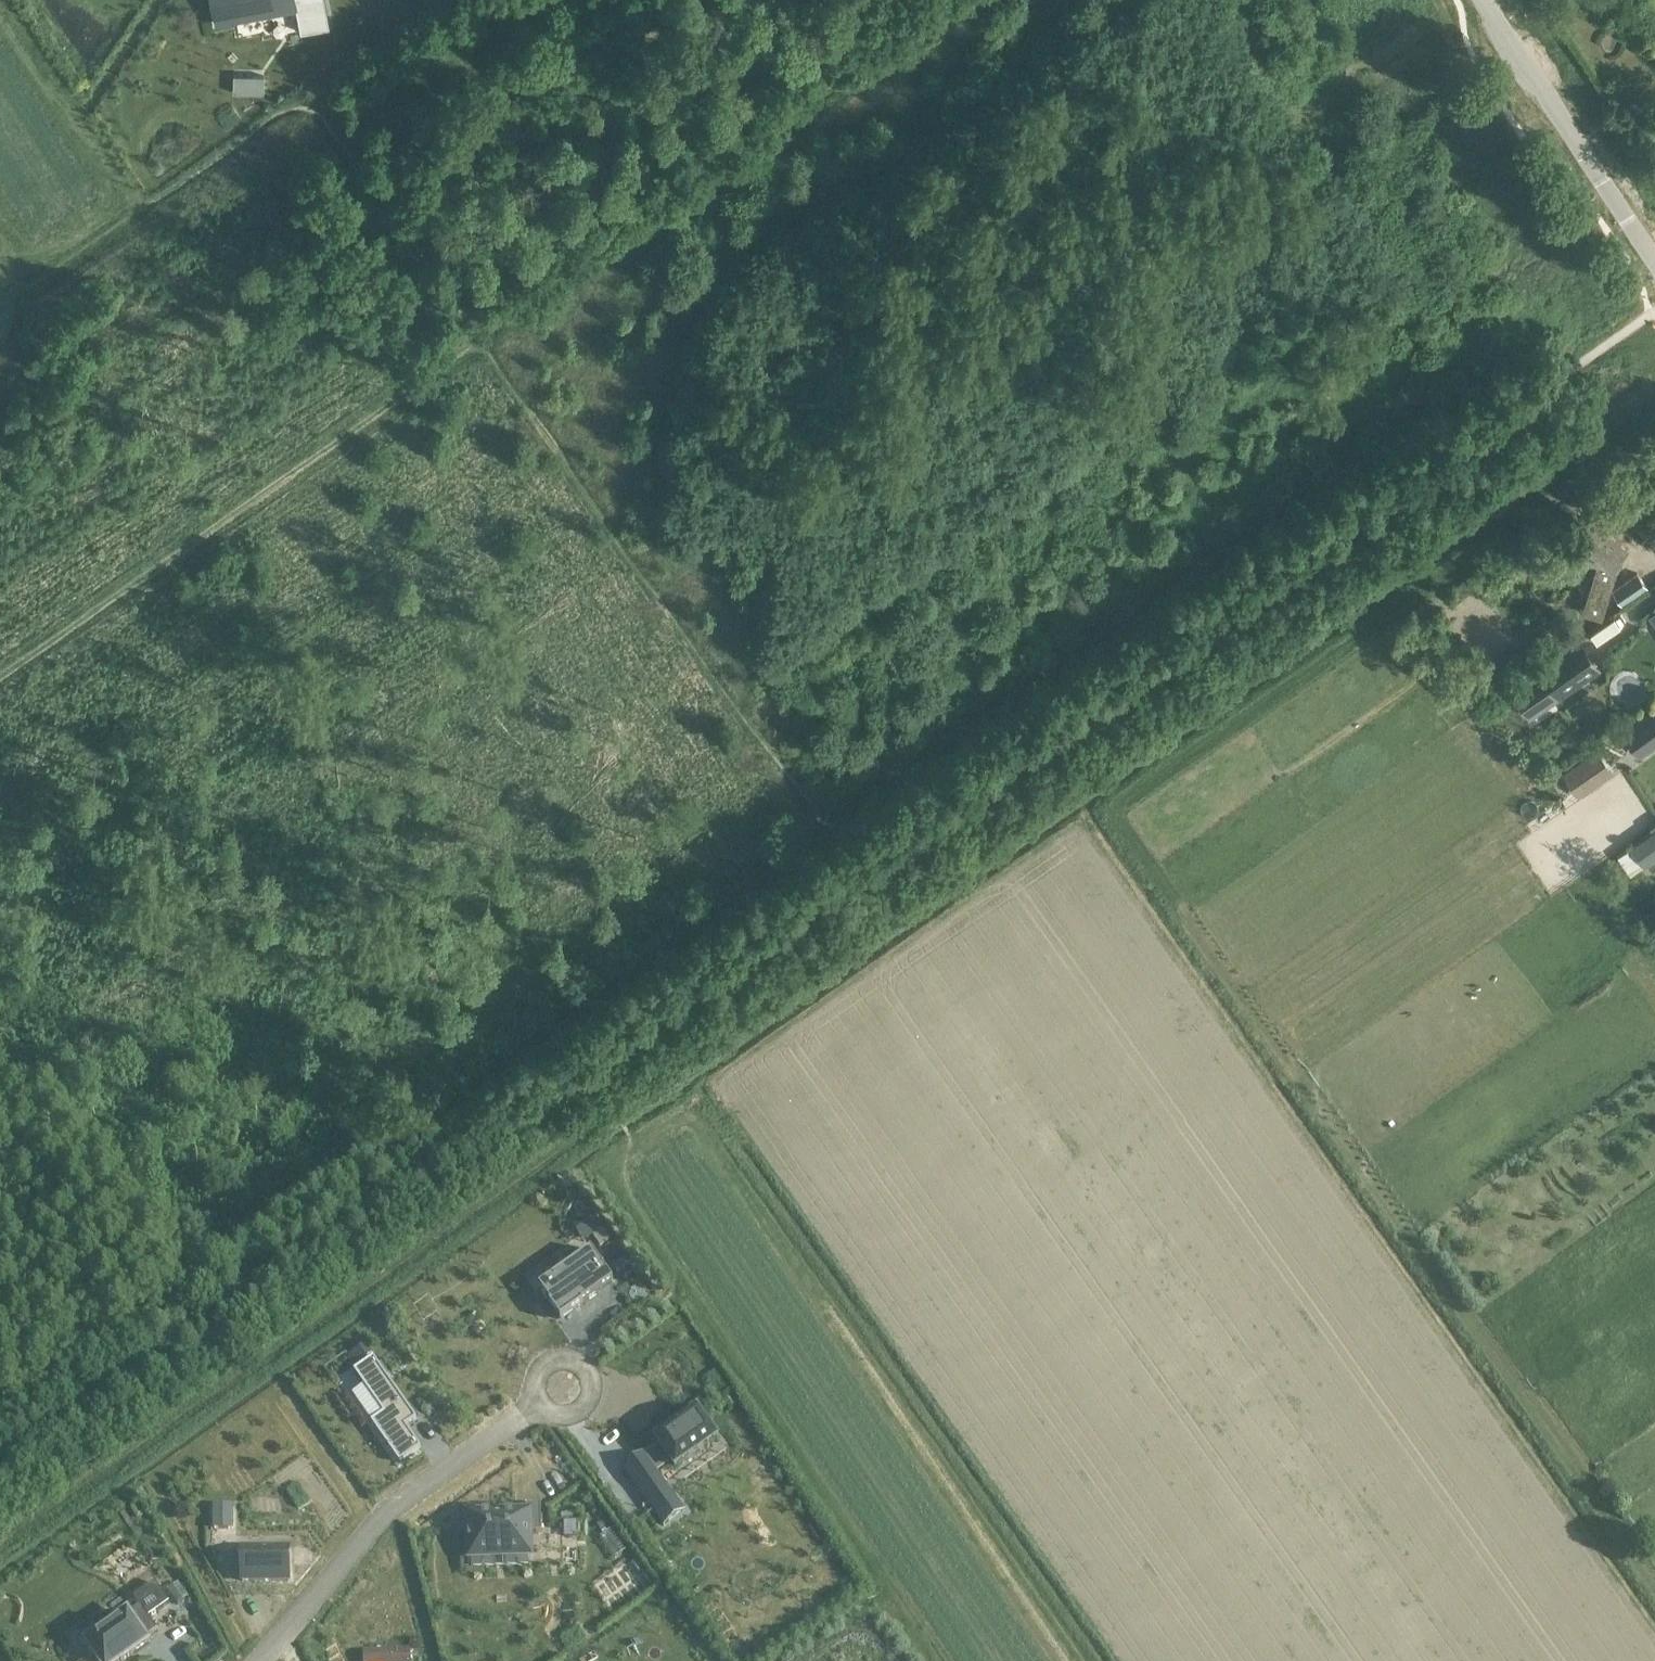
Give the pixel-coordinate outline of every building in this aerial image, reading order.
[(217,23),(297,8),(302,33),(331,27),(326,0),(212,0),(217,23)] [(234,75),(234,92),(264,93),(265,76),(234,75)] [(1618,568),(1612,562),(1625,546),(1589,516),(1576,532),(1590,544),(1586,559),(1598,563),(1583,612),(1603,618),(1618,568)] [(1629,584),(1615,594),(1622,605),(1647,587),(1637,573),(1626,580),(1629,584)] [(1530,714),(1531,715),(1596,669),(1579,645),(1514,691),(1515,693),(1518,691),(1532,712),(1530,714)] [(1616,736),(1632,759),(1654,743),(1654,712),(1654,710),(1616,736)] [(1634,845),(1646,863),(1654,857),(1654,831),(1634,845)] [(589,1210),(581,1216),(588,1227),(596,1221),(589,1210)] [(583,1305),(583,1303),(613,1282),(591,1251),(539,1288),(551,1304),(550,1305),(561,1321),(583,1305)] [(365,1343),(349,1354),(356,1363),(371,1352),(365,1343)] [(364,1385),(352,1393),(372,1422),(371,1422),(399,1463),(421,1448),(406,1426),(417,1419),(374,1357),(354,1371),(364,1385)] [(645,1454),(623,1469),(664,1528),(686,1513),(657,1472),(671,1463),(674,1467),(674,1468),(675,1470),(677,1468),(716,1440),(716,1441),(718,1439),(717,1437),(699,1412),(698,1410),(696,1411),(696,1412),(682,1422),(671,1429),(657,1440),(657,1439),(655,1441),(656,1442),(659,1446),(645,1455),(645,1454)] [(233,1504),(213,1504),(213,1527),(233,1527),(233,1504)] [(469,1514),(471,1555),(529,1552),(528,1532),(541,1532),(540,1504),(526,1505),(526,1512),(469,1514)] [(576,1521),(565,1521),(565,1535),(576,1535),(576,1521)] [(241,1548),(241,1580),(290,1580),(290,1548),(241,1548)] [(155,1582),(134,1596),(140,1605),(149,1617),(169,1602),(155,1582)] [(87,1643),(99,1660),(120,1660),(121,1660),(122,1660),(134,1653),(133,1652),(147,1642),(145,1638),(157,1630),(149,1617),(140,1605),(87,1643)]
